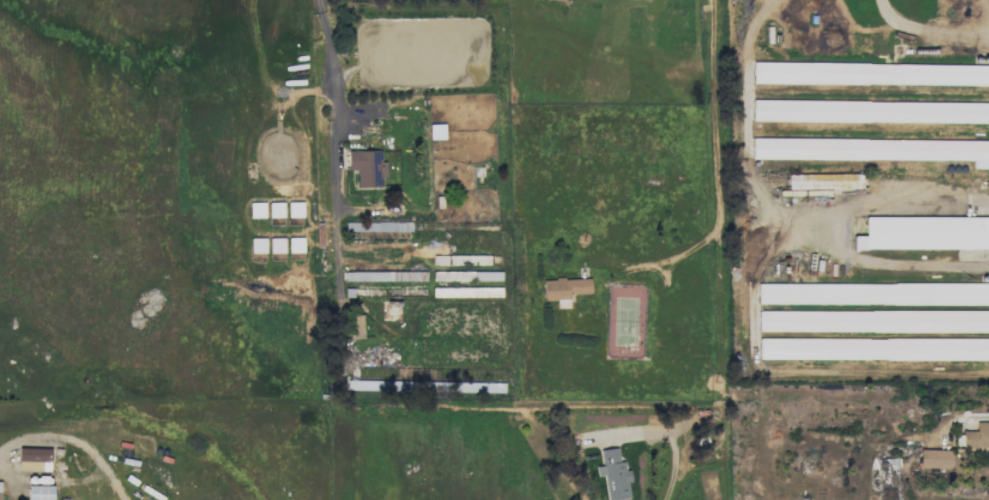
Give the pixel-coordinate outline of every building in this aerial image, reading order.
[(988,85),(988,65),(753,63),(753,83),(988,85)] [(752,120),(988,123),(988,103),(753,100),(752,120)] [(429,124),(430,139),(444,139),(444,124),(429,124)] [(752,138),(752,158),(973,160),(973,168),(988,168),(988,160),(988,140),(752,138)] [(381,151),(348,150),(348,170),(357,170),(357,186),(384,187),(384,161),(381,161),(381,151)] [(862,188),(862,173),(788,175),(788,189),(862,188)] [(264,217),(264,202),(250,203),(250,217),(264,217)] [(269,217),(283,217),(283,202),(268,203),(269,217)] [(302,202),(287,202),(287,217),(302,217),(302,202)] [(865,236),(853,236),(853,249),(987,249),(987,229),(988,229),(988,217),(865,217),(865,236)] [(265,238),(250,238),(250,253),(265,253),(265,238)] [(284,253),(284,238),(269,238),(269,253),(284,253)] [(303,238),(288,238),(288,252),(303,252),(303,238)] [(432,256),(432,265),(489,265),(489,255),(432,256)] [(426,272),(344,271),(344,281),(426,281),(426,272)] [(501,272),(433,271),(432,280),(501,281),(501,272)] [(590,278),(542,279),(543,300),(556,300),(556,308),(568,308),(568,294),(590,293),(590,278)] [(757,283),(757,304),(988,305),(988,284),(757,283)] [(433,297),(500,296),(500,287),(432,289),(433,297)] [(758,310),(758,331),(988,332),(988,311),(758,310)] [(363,338),(362,315),(349,316),(350,339),(363,338)] [(759,339),(759,360),(988,359),(988,338),(759,339)] [(976,421),(975,431),(961,430),(961,447),(988,448),(988,422),(976,421)] [(627,481),(631,481),(629,469),(625,469),(623,459),(619,459),(617,447),(599,450),(602,466),(595,467),(597,476),(603,476),(607,499),(616,499),(629,498),(627,481)] [(18,470),(50,470),(50,448),(18,448),(18,470)] [(950,450),(920,449),(919,468),(949,469),(950,450)] [(896,458),(877,459),(878,485),(897,484),(896,458)] [(28,485),(28,499),(53,499),(53,486),(28,485)]
